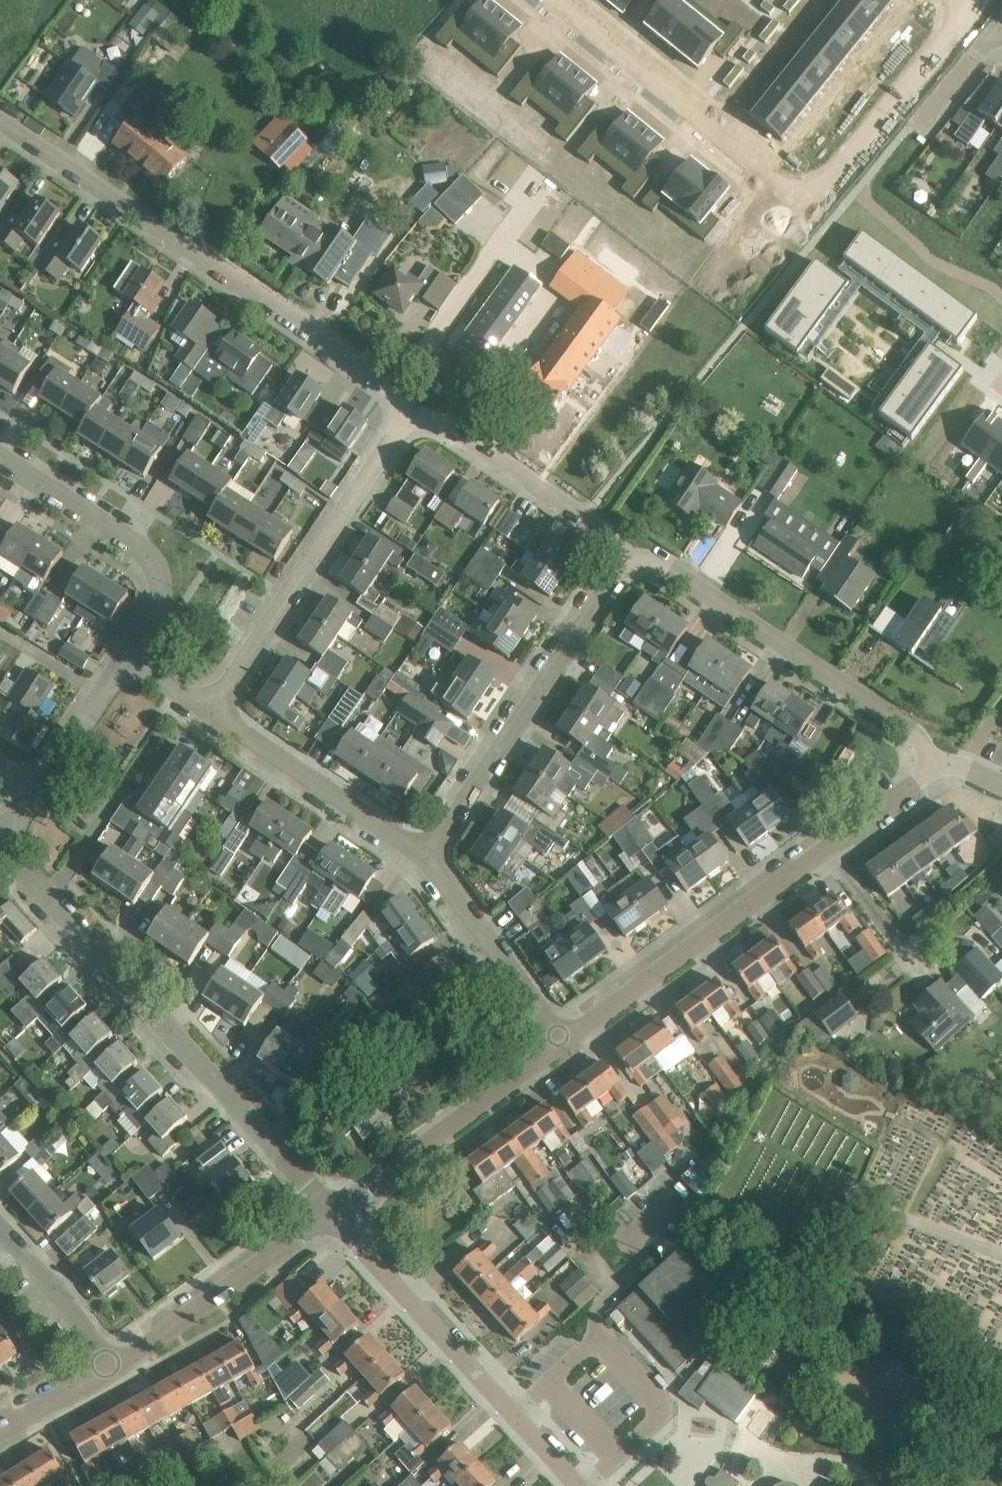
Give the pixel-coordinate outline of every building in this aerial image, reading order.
[(443,32),(453,41),(460,33),(477,47),(505,13),(489,0),(484,0),(468,20),(458,13),(443,32)] [(623,14),(634,0),(606,0),(623,14)] [(647,27),(664,42),(689,11),(676,0),(669,0),(647,27)] [(834,8),(863,32),(875,17),(855,0),(840,0),(834,8)] [(875,17),(888,1),(887,0),(855,0),(875,17)] [(129,25),(143,35),(147,30),(154,36),(171,12),(161,5),(156,12),(145,4),(129,25)] [(785,8),(780,14),(789,21),(794,15),(785,8)] [(834,8),(822,23),(851,47),(863,32),(834,8)] [(689,11),(664,42),(681,55),(706,25),(689,11)] [(152,39),(161,45),(156,53),(165,59),(170,52),(172,53),(190,28),(171,13),(152,39)] [(505,13),(477,47),(494,61),(488,69),(499,77),(515,58),(505,50),(523,28),(505,13)] [(780,14),(775,20),(784,27),(789,21),(780,14)] [(822,23),(809,37),(839,62),(851,47),(822,23)] [(706,25),(681,55),(699,69),(724,39),(706,25)] [(761,37),(756,44),(765,51),(770,45),(761,37)] [(809,37),(797,52),(827,76),(839,62),(809,37)] [(756,44),(751,50),(760,57),(765,51),(756,44)] [(47,98),(75,117),(97,84),(107,90),(118,74),(106,66),(83,51),(72,66),(70,65),(47,98)] [(797,52),(785,67),(815,91),(827,76),(797,52)] [(533,70),(517,90),(528,98),(534,91),(552,105),(579,71),(561,56),(543,78),(533,70)] [(737,67),(732,73),(741,81),(746,75),(737,67)] [(785,67),(773,82),(803,106),(815,91),(785,67)] [(579,71),(552,105),(569,119),(563,127),(574,135),(589,116),(580,108),(598,86),(579,71)] [(732,73),(727,80),(736,87),(741,81),(732,73)] [(998,126),(1001,121),(1001,80),(979,113),(975,110),(973,112),(962,128),(955,137),(969,146),(987,120),(997,127),(998,126)] [(773,82),(761,97),(791,121),(803,106),(773,82)] [(761,97),(748,113),(778,137),(791,121),(761,97)] [(149,127),(137,116),(114,144),(164,186),(187,160),(165,140),(184,118),(168,105),(149,127)] [(962,128),(973,112),(964,105),(952,121),(962,128)] [(608,118),(585,147),(596,156),(602,149),(619,162),(647,128),(629,113),(618,126),(608,118)] [(289,123),(261,153),(279,169),(307,139),(289,123)] [(321,146),(328,153),(346,133),(339,127),(321,146)] [(647,128),(619,162),(635,175),(629,183),(641,192),(664,163),(654,155),(664,142),(647,128)] [(665,177),(649,196),(660,205),(666,198),(683,212),(711,177),(693,162),(675,185),(665,177)] [(437,183),(449,182),(446,164),(435,165),(437,183)] [(0,173),(0,212),(18,185),(0,173)] [(711,177),(683,212),(701,226),(695,233),(705,242),(721,222),(712,215),(730,192),(711,177)] [(413,204),(425,215),(432,208),(442,198),(429,186),(413,204)] [(287,195),(272,218),(261,234),(275,244),(276,242),(294,254),(293,256),(294,257),(295,255),(307,263),(304,268),(328,284),(333,277),(350,288),(372,255),(377,258),(392,236),(370,221),(356,243),(332,227),(330,229),(319,222),(322,218),(287,195)] [(38,199),(22,222),(11,215),(0,231),(0,242),(15,253),(25,238),(39,248),(61,215),(38,199)] [(102,242),(79,227),(66,247),(56,240),(44,257),(38,266),(60,280),(70,264),(82,272),(102,242)] [(542,246),(553,254),(561,260),(571,247),(552,233),(543,246),(542,246)] [(864,234),(844,260),(847,262),(942,333),(958,345),(978,319),(864,234)] [(580,312),(523,390),(553,412),(634,301),(575,258),(553,289),(580,312)] [(817,262),(766,332),(799,356),(850,287),(817,262)] [(133,263),(132,263),(114,289),(135,303),(116,332),(145,352),(160,330),(147,320),(161,300),(156,297),(164,284),(144,270),(143,271),(133,264),(133,263)] [(417,284),(396,270),(378,295),(404,313),(417,294),(425,299),(424,300),(440,311),(458,285),(429,266),(417,284)] [(513,271),(459,347),(484,364),(538,289),(513,271)] [(32,274),(27,282),(31,285),(36,276),(32,274)] [(9,305),(14,297),(4,290),(0,296),(0,299),(9,305)] [(25,303),(14,297),(9,305),(6,308),(17,315),(25,303)] [(660,300),(641,326),(651,333),(670,307),(660,300)] [(194,371),(210,347),(200,341),(216,319),(192,304),(189,309),(179,302),(168,325),(176,330),(176,331),(189,340),(176,359),(194,371)] [(58,318),(50,330),(62,337),(69,324),(58,318)] [(905,325),(900,332),(911,340),(916,333),(905,325)] [(76,337),(76,332),(72,329),(67,332),(67,336),(72,339),(76,337)] [(210,347),(194,371),(218,387),(225,377),(253,396),(274,365),(259,356),(261,353),(248,345),(250,343),(235,333),(221,355),(210,347)] [(14,345),(5,340),(1,347),(0,347),(0,367),(14,345)] [(88,350),(99,357),(104,349),(93,342),(88,350)] [(14,345),(0,367),(0,385),(14,394),(32,367),(19,359),(24,351),(14,345)] [(931,347),(880,416),(913,441),(964,371),(932,347),(931,347)] [(114,356),(104,349),(99,357),(110,364),(114,356)] [(40,398),(62,412),(80,385),(68,377),(73,369),(52,356),(34,385),(44,392),(40,398)] [(89,371),(101,378),(108,365),(97,358),(89,371)] [(829,369),(821,380),(850,401),(858,391),(829,369)] [(131,380),(141,387),(146,379),(136,372),(131,380)] [(203,382),(193,375),(181,391),(192,398),(203,382)] [(305,422),(315,428),(327,411),(315,402),(322,392),(299,376),(283,399),(273,392),(242,437),(246,440),(255,446),(270,423),(278,428),(289,414),(303,424),(305,422)] [(157,385),(146,379),(141,387),(152,394),(157,385)] [(62,412),(84,426),(96,408),(102,399),(80,385),(62,412)] [(100,449),(118,422),(106,414),(112,405),(102,399),(96,408),(84,426),(78,435),(100,449)] [(182,402),(177,410),(187,417),(192,410),(182,402)] [(329,408),(327,411),(315,428),(309,436),(325,447),(322,451),(340,463),(349,451),(368,424),(345,408),(340,416),(329,408)] [(962,446),(980,460),(984,462),(1001,438),(1001,421),(988,411),(962,446)] [(212,423),(198,415),(183,439),(197,447),(212,423)] [(100,449),(123,464),(146,427),(136,421),(130,429),(118,422),(100,449)] [(156,434),(146,427),(123,464),(145,478),(162,450),(150,442),(156,434)] [(219,431),(212,442),(223,449),(230,439),(219,431)] [(883,435),(875,447),(895,462),(903,450),(883,435)] [(984,462),(988,465),(1001,476),(1001,438),(984,462)] [(240,449),(251,455),(256,447),(255,446),(246,440),(240,449)] [(757,458),(769,465),(776,453),(764,446),(757,458)] [(256,447),(251,455),(261,462),(267,454),(256,447)] [(242,450),(237,457),(246,463),(250,456),(242,450)] [(427,453),(388,511),(406,523),(422,500),(413,493),(419,483),(439,496),(455,472),(427,453)] [(171,482),(193,496),(210,468),(188,454),(171,482)] [(778,456),(758,485),(765,490),(778,499),(798,470),(785,461),(778,456)] [(980,460),(974,469),(981,475),(988,465),(984,462),(980,460)] [(307,470),(296,462),(290,469),(302,478),(307,470)] [(691,463),(677,484),(666,500),(693,518),(699,508),(727,527),(744,502),(718,486),(721,482),(691,463)] [(227,491),(233,482),(210,468),(193,496),(214,510),(227,491)] [(974,469),(967,479),(974,484),(981,475),(974,469)] [(281,481),(291,488),(296,480),(286,473),(281,481)] [(307,488),(296,480),(291,488),(301,495),(307,488)] [(328,481),(321,491),(332,499),(339,488),(328,481)] [(231,533),(249,505),(255,496),(233,482),(227,491),(214,510),(209,518),(231,533)] [(500,502),(473,484),(458,507),(448,500),(435,520),(454,532),(465,514),(484,527),(500,502)] [(231,533),(253,547),(271,519),(249,505),(231,533)] [(508,509),(495,529),(508,538),(522,517),(508,509)] [(276,512),(271,519),(253,547),(275,561),(293,533),(281,525),(285,518),(276,512)] [(960,518),(950,533),(957,538),(967,523),(960,518)] [(821,552),(774,520),(756,546),(803,578),(821,552)] [(15,579),(40,540),(19,526),(0,555),(0,569),(15,579)] [(539,529),(534,537),(525,550),(537,558),(564,577),(579,555),(551,536),(551,537),(539,529)] [(577,552),(584,542),(570,533),(564,544),(577,552)] [(370,536),(355,559),(379,575),(388,561),(399,569),(405,560),(370,536)] [(848,536),(817,581),(818,582),(820,580),(831,588),(826,596),(827,596),(829,594),(837,600),(836,602),(852,613),(876,577),(850,559),(860,544),(848,536)] [(412,552),(417,545),(406,537),(401,545),(412,552)] [(419,548),(429,558),(439,549),(429,538),(419,548)] [(15,579),(16,580),(26,586),(25,588),(36,596),(25,612),(37,619),(52,595),(42,589),(47,582),(46,581),(63,554),(40,540),(15,579)] [(482,548),(473,562),(498,578),(507,564),(482,548)] [(438,586),(446,574),(416,554),(408,566),(438,586)] [(537,558),(529,569),(518,561),(512,570),(523,577),(523,578),(550,597),(564,577),(537,558)] [(379,575),(355,559),(340,581),(375,605),(381,595),(370,588),(379,575)] [(498,578),(473,562),(463,575),(488,591),(498,578)] [(75,612),(84,618),(106,581),(84,568),(66,596),(80,604),(75,612)] [(106,581),(84,618),(94,624),(98,616),(111,624),(129,596),(106,581)] [(446,602),(436,590),(424,601),(434,612),(446,602)] [(487,613),(496,619),(523,637),(538,616),(521,605),(510,598),(509,598),(497,590),(491,600),(494,602),(487,613)] [(635,611),(643,599),(633,593),(625,605),(635,611)] [(63,602),(52,595),(37,619),(48,626),(63,602)] [(329,597),(314,620),(338,636),(349,643),(358,629),(364,620),(329,597)] [(636,634),(648,642),(667,614),(646,599),(628,626),(629,627),(621,639),(629,644),(636,634)] [(908,622),(886,607),(872,627),(869,625),(868,627),(961,689),(962,688),(912,654),(917,647),(933,658),(951,631),(935,621),(941,612),(923,599),(908,622)] [(382,605),(375,614),(396,628),(417,642),(426,628),(404,614),(402,618),(382,605)] [(441,608),(432,621),(460,640),(469,627),(441,608)] [(396,628),(375,614),(367,627),(387,641),(396,628)] [(648,642),(642,650),(654,658),(652,660),(662,667),(671,654),(689,628),(667,614),(648,642)] [(523,637),(496,619),(490,628),(477,620),(469,632),(509,658),(523,637)] [(329,649),(338,636),(314,620),(299,642),(323,658),(317,667),(337,680),(349,662),(329,649)] [(452,653),(460,640),(432,621),(423,634),(452,653)] [(81,630),(73,643),(83,649),(91,637),(81,630)] [(705,695),(712,683),(730,656),(709,642),(691,669),(683,682),(705,695)] [(68,643),(60,655),(83,669),(90,658),(68,643)] [(463,669),(454,681),(482,699),(496,678),(458,652),(451,661),(463,669)] [(712,683),(705,695),(725,709),(733,697),(733,698),(752,670),(730,656),(712,683)] [(288,658),(273,681),(297,697),(310,705),(319,691),(327,696),(337,680),(317,667),(312,674),(288,658)] [(625,678),(605,664),(595,677),(612,688),(616,691),(625,678)] [(19,705),(37,716),(55,687),(28,670),(17,686),(6,678),(0,688),(0,693),(9,698),(16,703),(19,705)] [(410,694),(393,682),(392,682),(391,683),(387,681),(379,675),(366,694),(378,702),(387,689),(406,701),(410,694)] [(619,690),(633,699),(642,685),(628,676),(619,690)] [(647,712),(664,687),(651,678),(634,703),(647,712)] [(289,709),(297,697),(273,681),(258,703),(299,731),(307,720),(289,709)] [(468,720),(482,699),(454,681),(448,691),(435,682),(427,694),(428,695),(423,702),(422,703),(438,714),(445,704),(468,720)] [(763,717),(776,725),(793,698),(772,684),(754,712),(755,712),(747,724),(756,729),(763,717)] [(587,687),(573,708),(612,735),(613,734),(609,732),(615,723),(618,725),(625,712),(587,687)] [(677,695),(664,687),(647,712),(660,720),(677,695)] [(350,689),(344,698),(356,706),(362,697),(350,689)] [(422,722),(445,737),(454,724),(438,714),(422,703),(423,702),(410,694),(406,701),(398,713),(419,727),(422,722)] [(9,714),(16,703),(9,698),(1,710),(9,714)] [(776,725),(766,739),(778,748),(773,755),(794,769),(809,746),(797,738),(815,713),(793,698),(776,725)] [(47,722),(37,716),(19,705),(1,734),(28,751),(47,722)] [(612,735),(573,708),(559,729),(586,747),(578,758),(598,771),(610,779),(620,785),(628,772),(619,766),(607,758),(614,747),(608,743),(612,735)] [(711,753),(732,723),(719,714),(698,746),(711,753)] [(666,724),(679,733),(685,724),(672,715),(666,724)] [(342,727),(329,718),(315,739),(329,748),(342,727)] [(422,722),(419,727),(415,733),(438,748),(445,737),(422,722)] [(745,732),(732,723),(711,753),(732,752),(745,732)] [(375,747),(381,737),(361,724),(354,734),(352,732),(336,756),(359,771),(375,747)] [(359,771),(380,785),(403,752),(381,737),(375,747),(359,771)] [(692,769),(711,753),(698,746),(687,739),(674,757),(692,769)] [(164,765),(163,765),(199,790),(214,769),(181,747),(167,767),(164,765)] [(847,749),(833,769),(841,775),(855,755),(847,749)] [(544,750),(530,772),(559,791),(567,797),(568,796),(570,797),(577,785),(586,791),(598,771),(578,758),(571,768),(544,750)] [(437,762),(446,769),(455,759),(446,751),(437,762)] [(770,768),(758,751),(745,760),(759,777),(770,768)] [(433,773),(403,752),(380,785),(403,800),(411,788),(419,793),(433,773)] [(672,761),(665,772),(678,780),(685,769),(672,761)] [(199,790),(163,765),(148,788),(152,790),(193,818),(194,817),(185,811),(199,790)] [(530,772),(525,771),(519,780),(522,784),(516,792),(532,804),(543,810),(536,821),(556,834),(569,815),(560,808),(552,802),(559,791),(530,772)] [(702,776),(699,779),(688,786),(692,791),(703,806),(720,830),(730,822),(749,847),(769,832),(750,806),(739,814),(722,791),(716,796),(702,776)] [(677,782),(686,795),(692,791),(688,786),(683,778),(682,778),(677,782)] [(762,797),(750,806),(769,832),(790,817),(771,791),(769,792),(761,780),(753,786),(762,797)] [(233,813),(246,794),(235,787),(223,806),(233,813)] [(143,829),(148,832),(172,848),(177,852),(184,841),(180,838),(193,818),(152,790),(148,788),(136,805),(140,808),(138,811),(149,819),(143,829)] [(256,801),(246,794),(233,813),(218,835),(229,841),(238,827),(242,821),(256,801)] [(624,804),(604,821),(619,831),(625,827),(635,818),(653,802),(647,795),(630,810),(624,804)] [(265,857),(290,818),(288,817),(290,815),(279,807),(278,809),(269,803),(253,827),(262,834),(250,852),(262,861),(265,857)] [(701,841),(688,851),(708,878),(729,862),(710,836),(720,830),(703,806),(685,820),(701,841)] [(934,820),(955,848),(978,831),(968,818),(961,823),(951,808),(934,820)] [(515,853),(515,851),(522,841),(534,848),(534,847),(543,853),(556,834),(536,821),(529,831),(502,813),(488,834),(515,853)] [(25,850),(52,869),(76,836),(49,817),(25,850)] [(290,818),(265,857),(274,863),(284,848),(297,856),(313,833),(304,827),(305,825),(294,818),(293,820),(290,818)] [(635,818),(625,827),(630,835),(641,827),(635,818)] [(934,820),(917,832),(938,861),(955,848),(934,820)] [(93,877),(114,891),(134,861),(135,861),(147,845),(141,841),(148,832),(143,829),(131,821),(124,831),(134,838),(125,850),(129,853),(126,856),(113,847),(93,877)] [(619,831),(604,821),(599,826),(609,840),(613,836),(619,831)] [(238,827),(229,841),(225,848),(235,855),(249,834),(238,827)] [(625,827),(619,831),(613,836),(630,859),(641,851),(630,835),(625,827)] [(901,844),(921,873),(938,861),(917,832),(901,844)] [(513,880),(527,859),(515,851),(515,853),(488,834),(474,855),(501,873),(513,880)] [(568,836),(566,841),(572,844),(575,840),(568,836)] [(669,866),(688,892),(708,878),(688,851),(678,837),(659,851),(653,843),(642,850),(659,874),(669,866)] [(901,844),(884,857),(905,885),(921,873),(901,844)] [(328,878),(318,893),(310,904),(320,910),(322,908),(354,860),(352,859),(353,857),(342,850),(341,852),(332,846),(316,869),(328,878)] [(867,869),(888,897),(905,885),(884,857),(867,869)] [(221,877),(227,868),(217,860),(210,870),(221,877)] [(336,917),(352,894),(360,899),(376,875),(367,869),(368,867),(357,860),(356,862),(354,860),(322,908),(336,917)] [(162,888),(174,870),(163,862),(154,875),(135,861),(134,861),(114,891),(135,905),(143,893),(154,900),(162,888)] [(273,890),(283,897),(302,870),(291,862),(273,890)] [(947,871),(952,878),(958,886),(969,877),(963,870),(962,871),(956,863),(947,871)] [(647,922),(619,884),(608,892),(602,884),(595,890),(578,866),(566,876),(570,881),(574,886),(583,898),(582,899),(596,919),(607,911),(626,937),(647,922)] [(619,884),(647,922),(668,907),(648,880),(639,869),(619,884)] [(174,870),(162,888),(173,896),(186,877),(174,870)] [(312,877),(302,870),(283,897),(294,904),(312,877)] [(947,896),(958,886),(952,878),(941,888),(947,896)] [(519,917),(539,903),(529,889),(509,903),(519,917)] [(849,934),(858,928),(833,894),(811,910),(827,932),(841,923),(849,934)] [(368,928),(374,937),(381,946),(418,919),(417,917),(419,916),(412,905),(410,907),(403,898),(387,910),(380,915),(373,920),(374,921),(368,928)] [(575,934),(566,941),(585,967),(606,952),(587,926),(596,919),(582,899),(571,907),(574,912),(564,919),(575,934)] [(934,900),(923,910),(930,917),(941,908),(934,900)] [(22,942),(37,929),(12,901),(1,911),(0,910),(0,927),(4,923),(22,942)] [(549,917),(539,903),(519,917),(529,931),(549,917)] [(986,905),(974,916),(981,923),(992,912),(986,905)] [(169,908),(148,938),(169,952),(190,922),(169,908)] [(811,910),(789,926),(815,960),(823,954),(814,942),(827,932),(811,910)] [(919,926),(930,917),(923,910),(912,919),(919,926)] [(342,939),(352,947),(368,928),(374,921),(373,920),(364,912),(342,939)] [(294,924),(284,918),(277,928),(288,934),(294,924)] [(381,946),(381,947),(376,952),(382,959),(402,945),(411,958),(435,941),(428,932),(430,931),(422,920),(420,922),(418,919),(381,946)] [(230,930),(217,950),(229,957),(248,929),(236,921),(230,930)] [(206,942),(217,950),(230,930),(219,922),(209,936),(190,922),(169,952),(190,966),(206,942)] [(992,937),(1001,948),(1001,928),(992,937)] [(863,949),(874,964),(887,954),(869,930),(859,937),(866,947),(863,949)] [(301,971),(311,956),(281,935),(271,950),(301,971)] [(551,936),(538,945),(547,956),(546,956),(565,982),(585,967),(566,941),(559,946),(551,936)] [(334,947),(321,938),(312,952),(324,961),(334,947)] [(774,938),(753,953),(769,974),(781,966),(790,978),(798,972),(774,938)] [(952,980),(962,991),(968,985),(981,999),(1001,980),(1001,961),(996,967),(978,948),(955,969),(959,974),(952,980)] [(753,953),(733,968),(758,1002),(767,995),(757,983),(769,974),(753,953)] [(23,966),(14,957),(0,969),(0,987),(7,996),(13,991),(5,982),(23,966)] [(454,967),(446,957),(423,974),(433,987),(415,1000),(421,1008),(391,1028),(397,1037),(428,1017),(428,1018),(433,1015),(434,1016),(461,996),(455,989),(465,982),(461,977),(463,976),(456,965),(454,967)] [(244,983),(245,984),(252,973),(232,959),(225,970),(223,969),(215,983),(203,999),(224,1013),(244,983)] [(28,1029),(39,1019),(47,1012),(46,1011),(54,1002),(66,992),(59,983),(63,979),(46,960),(30,974),(14,990),(15,991),(22,984),(32,995),(24,1002),(12,1012),(28,1029)] [(5,982),(13,991),(14,990),(30,974),(23,966),(5,982)] [(369,997),(380,987),(360,966),(349,977),(369,997)] [(829,994),(839,987),(824,966),(815,974),(829,994)] [(798,978),(814,1000),(826,992),(809,969),(798,978)] [(549,987),(560,980),(553,970),(543,978),(549,987)] [(717,980),(697,994),(713,1016),(720,1026),(732,1016),(734,1019),(742,1014),(717,980)] [(962,991),(952,980),(945,987),(941,982),(916,1005),(922,1012),(911,1023),(936,1051),(973,1017),(955,997),(962,991)] [(244,983),(224,1013),(245,1027),(262,1003),(273,1010),(285,993),(285,992),(273,984),(265,997),(245,984),(244,983)] [(285,993),(273,1010),(284,1018),(296,1000),(295,999),(300,990),(290,984),(285,992),(285,993)] [(67,992),(66,992),(54,1002),(46,1011),(47,1012),(39,1019),(54,1036),(46,1043),(56,1055),(64,1047),(72,1040),(71,1039),(80,1030),(72,1022),(88,1007),(71,988),(67,992)] [(814,1013),(833,1038),(860,1017),(842,993),(814,1013)] [(697,994),(677,1009),(701,1043),(710,1037),(701,1025),(713,1016),(697,994)] [(772,1037),(786,1027),(773,1010),(760,1021),(772,1037)] [(85,1079),(97,1068),(96,1066),(105,1058),(98,1049),(113,1035),(96,1016),(80,1030),(71,1039),(72,1040),(64,1047),(79,1064),(68,1073),(72,1077),(66,1082),(73,1090),(85,1079)] [(290,1018),(281,1032),(279,1030),(258,1060),(279,1074),(305,1037),(310,1031),(290,1018)] [(638,1037),(655,1059),(654,1059),(663,1071),(685,1055),(660,1021),(638,1037)] [(746,1029),(759,1045),(770,1037),(758,1021),(746,1029)] [(393,1038),(383,1024),(359,1039),(368,1054),(393,1038)] [(305,1037),(279,1074),(300,1089),(317,1064),(328,1071),(341,1053),(310,1031),(305,1037)] [(642,1069),(654,1059),(655,1059),(638,1037),(617,1053),(642,1087),(650,1080),(642,1069)] [(758,1056),(747,1041),(736,1049),(742,1058),(747,1064),(758,1056)] [(97,1068),(85,1079),(94,1089),(98,1085),(105,1092),(96,1100),(105,1111),(111,1105),(114,1102),(122,1094),(121,1094),(130,1086),(122,1077),(138,1063),(121,1044),(105,1058),(96,1066),(97,1068)] [(731,1093),(742,1085),(721,1057),(710,1066),(731,1093)] [(404,1071),(345,1114),(353,1125),(352,1126),(355,1129),(356,1129),(364,1140),(404,1110),(401,1105),(435,1080),(438,1084),(439,1084),(420,1058),(404,1071)] [(28,1073),(32,1077),(39,1070),(31,1062),(25,1069),(28,1073)] [(629,1096),(604,1062),(583,1078),(599,1100),(611,1091),(620,1103),(629,1096)] [(146,1071),(130,1086),(121,1094),(122,1094),(111,1105),(120,1116),(123,1113),(139,1130),(147,1122),(146,1122),(155,1114),(147,1105),(163,1091),(146,1071)] [(17,1083),(35,1105),(47,1095),(32,1077),(28,1073),(17,1083)] [(583,1078),(560,1094),(585,1128),(586,1128),(594,1122),(586,1110),(599,1100),(583,1078)] [(719,1085),(705,1094),(718,1113),(731,1104),(719,1085)] [(53,1102),(47,1095),(35,1105),(33,1107),(37,1112),(42,1108),(45,1111),(53,1102)] [(663,1096),(648,1109),(659,1124),(676,1148),(685,1142),(686,1128),(663,1096)] [(146,1122),(147,1122),(156,1133),(148,1140),(163,1157),(180,1141),(172,1133),(188,1118),(171,1099),(155,1114),(146,1122)] [(544,1141),(543,1141),(552,1154),(572,1138),(547,1104),(527,1119),(544,1141)] [(1,1135),(11,1126),(0,1113),(0,1136),(1,1135)] [(508,1133),(561,1206),(574,1197),(555,1170),(551,1173),(534,1148),(543,1141),(544,1141),(527,1119),(508,1133)] [(73,1124),(62,1133),(72,1145),(83,1136),(73,1124)] [(676,1148),(659,1124),(646,1133),(655,1144),(664,1157),(676,1148)] [(210,1142),(197,1126),(189,1133),(202,1149),(210,1142)] [(508,1133),(488,1148),(507,1174),(508,1174),(518,1166),(533,1187),(551,1213),(561,1206),(508,1133)] [(1,1135),(0,1136),(0,1175),(20,1157),(10,1145),(1,1135)] [(233,1150),(223,1137),(196,1158),(202,1167),(200,1172),(202,1177),(206,1180),(211,1179),(215,1182),(227,1198),(237,1191),(238,1193),(252,1183),(229,1153),(233,1150)] [(105,1160),(120,1145),(113,1138),(98,1152),(105,1160)] [(26,1151),(33,1158),(45,1148),(36,1139),(26,1149),(25,1150),(26,1151)] [(11,1192),(30,1214),(53,1193),(46,1185),(53,1178),(44,1167),(53,1159),(52,1156),(58,1150),(51,1143),(46,1149),(45,1148),(33,1158),(40,1166),(34,1172),(11,1192)] [(667,1161),(664,1157),(655,1144),(639,1155),(640,1156),(645,1162),(652,1173),(667,1161)] [(565,1147),(557,1153),(565,1164),(573,1158),(565,1147)] [(517,1186),(508,1174),(507,1174),(488,1148),(468,1162),(483,1184),(474,1191),(486,1208),(517,1186)] [(109,1161),(117,1170),(125,1162),(117,1153),(109,1161)] [(637,1168),(645,1162),(640,1156),(632,1162),(637,1168)] [(602,1178),(588,1159),(569,1173),(584,1193),(586,1192),(590,1197),(602,1187),(598,1182),(602,1178)] [(167,1164),(155,1174),(163,1184),(175,1174),(167,1164)] [(165,1188),(147,1166),(132,1178),(149,1200),(165,1188)] [(683,1178),(699,1196),(711,1185),(695,1168),(683,1178)] [(612,1178),(624,1193),(628,1200),(632,1197),(640,1191),(624,1169),(612,1178)] [(64,1205),(53,1193),(30,1214),(49,1235),(72,1214),(71,1213),(77,1207),(85,1217),(109,1197),(100,1187),(84,1201),(77,1193),(64,1205)] [(183,1203),(195,1220),(207,1211),(195,1195),(183,1203)] [(159,1209),(132,1230),(154,1258),(181,1238),(159,1209)] [(86,1217),(57,1243),(69,1256),(98,1230),(86,1217)] [(526,1219),(518,1218),(517,1224),(527,1236),(542,1222),(526,1219)] [(471,1290),(494,1269),(486,1260),(497,1249),(490,1241),(455,1273),(471,1290)] [(549,1272),(552,1269),(567,1256),(557,1245),(539,1261),(549,1272)] [(471,1290),(486,1307),(533,1265),(534,1265),(545,1255),(538,1247),(527,1258),(526,1257),(503,1279),(494,1269),(471,1290)] [(130,1276),(112,1253),(86,1273),(94,1283),(92,1284),(95,1287),(96,1286),(104,1296),(106,1295),(109,1299),(119,1291),(116,1287),(130,1276)] [(708,1284),(679,1253),(618,1308),(676,1372),(749,1306),(720,1273),(708,1284)] [(486,1307),(502,1325),(525,1303),(516,1294),(540,1272),(534,1265),(533,1265),(486,1307)] [(599,1291),(593,1284),(580,1270),(564,1284),(561,1287),(580,1309),(599,1291)] [(274,1293),(289,1310),(306,1295),(291,1278),(274,1293)] [(308,1312),(319,1324),(341,1304),(323,1284),(288,1316),(295,1324),(308,1312)] [(525,1303),(502,1325),(517,1342),(552,1310),(545,1302),(533,1312),(525,1303)] [(359,1324),(341,1304),(319,1324),(329,1336),(316,1347),(324,1356),(359,1324)] [(269,1337),(249,1314),(240,1322),(256,1349),(269,1337)] [(20,1356),(4,1330),(0,1332),(0,1368),(20,1356)] [(354,1364),(365,1377),(388,1356),(370,1336),(334,1367),(341,1375),(354,1364)] [(241,1342),(220,1354),(235,1381),(248,1374),(256,1388),(264,1383),(241,1342)] [(235,1381),(220,1354),(198,1366),(214,1393),(221,1406),(231,1400),(224,1387),(235,1381)] [(405,1376),(388,1356),(365,1377),(375,1388),(363,1399),(370,1407),(405,1376)] [(269,1370),(286,1402),(299,1389),(275,1364),(269,1370)] [(198,1366),(177,1378),(192,1405),(214,1393),(198,1366)] [(708,1380),(697,1372),(680,1395),(700,1410),(708,1400),(737,1422),(756,1396),(718,1368),(708,1380)] [(156,1390),(171,1416),(192,1405),(177,1378),(156,1390)] [(290,1399),(298,1408),(313,1394),(305,1385),(290,1399)] [(434,1407),(416,1388),(381,1419),(388,1427),(384,1430),(394,1442),(411,1428),(434,1407)] [(156,1390),(135,1401),(150,1428),(171,1416),(156,1390)] [(150,1428),(135,1401),(114,1413),(129,1440),(150,1428)] [(234,1407),(225,1412),(234,1428),(241,1441),(263,1430),(251,1409),(239,1416),(234,1407)] [(452,1427),(434,1407),(411,1428),(416,1434),(406,1443),(408,1445),(397,1455),(413,1473),(425,1463),(419,1456),(452,1427)] [(212,1440),(234,1428),(225,1412),(214,1419),(212,1416),(202,1421),(212,1440)] [(114,1413),(93,1425),(107,1452),(129,1440),(114,1413)] [(346,1421),(320,1445),(329,1454),(329,1455),(356,1431),(346,1421)] [(94,1459),(107,1452),(93,1425),(71,1437),(95,1479),(102,1475),(94,1459)] [(368,1445),(356,1431),(329,1455),(327,1458),(329,1459),(339,1470),(340,1472),(368,1445)] [(191,1432),(182,1437),(191,1452),(200,1447),(191,1432)] [(191,1452),(182,1437),(173,1441),(171,1438),(160,1444),(170,1463),(191,1452)] [(447,1471),(457,1482),(479,1463),(461,1444),(428,1474),(435,1482),(447,1471)] [(321,1461),(329,1454),(320,1445),(313,1452),(321,1461)] [(29,1463),(43,1485),(50,1485),(58,1481),(61,1485),(72,1485),(50,1450),(29,1463)] [(149,1455),(140,1460),(148,1475),(158,1469),(149,1455)] [(140,1460),(131,1465),(135,1472),(123,1479),(127,1485),(129,1485),(148,1475),(140,1460)] [(29,1463),(8,1475),(15,1485),(43,1485),(29,1463)] [(479,1463),(457,1482),(461,1485),(494,1485),(497,1483),(479,1463)] [(740,1483),(722,1470),(710,1485),(738,1485),(740,1483)] [(0,1480),(0,1485),(15,1485),(8,1475),(0,1480)] [(412,1476),(401,1485),(422,1485),(412,1476)]
